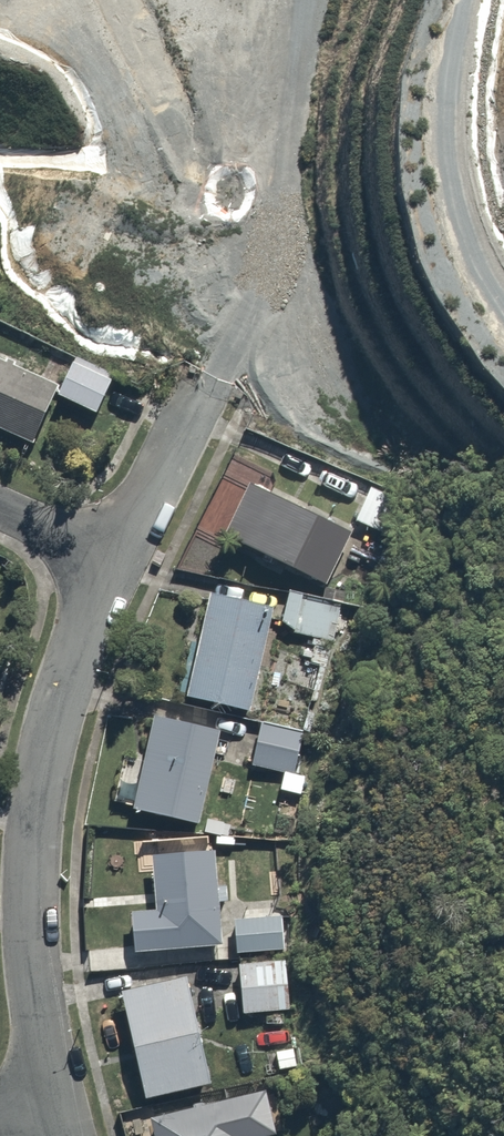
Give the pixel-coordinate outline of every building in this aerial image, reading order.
[(120,374),(80,355),(60,395),(100,415),(120,374)] [(0,356),(0,429),(34,444),(61,383),(0,356)] [(354,533),(253,487),(231,538),(331,584),(354,533)] [(346,601),(290,587),(278,633),(335,647),(346,601)] [(276,603),(216,588),(187,697),(247,713),(276,603)] [(228,728),(158,709),(131,808),(200,827),(228,728)] [(323,740),(262,727),(254,764),(315,777),(323,740)] [(225,848),(153,853),(156,906),(129,908),(131,944),(231,938),(225,848)] [(291,962),(239,966),(242,1017),(295,1013),(291,962)] [(188,975),(123,989),(148,1105),(213,1091),(188,975)] [(155,1114),(158,1135),(244,1135),(239,1102),(155,1114)]
